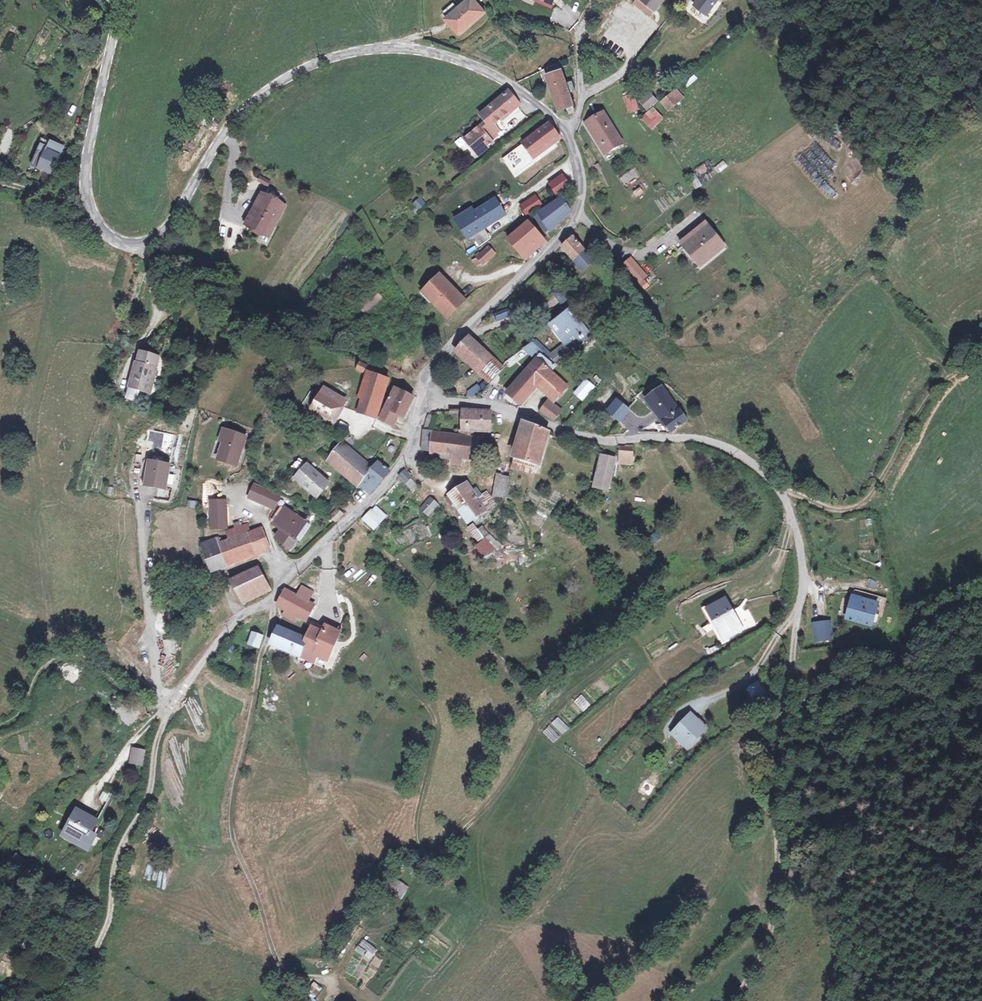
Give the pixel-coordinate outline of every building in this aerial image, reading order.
[(476,0),(468,0),(456,11),(447,18),(446,20),(459,35),(487,11),(476,0)] [(646,0),(635,0),(650,14),(655,9),(646,0)] [(655,9),(656,10),(663,3),(663,1),(664,0),(646,0),(655,9)] [(714,0),(695,0),(705,9),(714,0)] [(456,11),(451,4),(442,11),(447,18),(456,11)] [(567,79),(562,68),(549,75),(565,103),(577,95),(573,88),(578,84),(574,76),(567,79)] [(654,97),(648,90),(638,98),(643,105),(654,97)] [(678,99),(672,90),(662,100),(668,108),(678,99)] [(485,122),(490,127),(494,124),(516,105),(507,93),(480,115),(485,122)] [(629,114),(640,110),(633,93),(622,97),(629,114)] [(641,118),(651,129),(663,118),(653,107),(641,118)] [(623,144),(604,113),(589,123),(607,155),(623,144)] [(490,127),(485,122),(465,139),(477,154),(493,142),(491,139),(496,135),(494,132),(490,127)] [(554,130),(548,123),(522,144),(533,159),(559,139),(554,130)] [(498,128),(494,124),(490,127),(494,132),(498,128)] [(44,140),(32,165),(52,174),(56,166),(38,158),(43,147),(50,150),(53,144),(44,140)] [(58,146),(53,144),(50,150),(43,147),(38,158),(56,166),(60,158),(63,159),(65,155),(62,154),(64,149),(58,146)] [(569,181),(560,169),(548,179),(557,190),(569,181)] [(542,201),(535,193),(521,203),(528,212),(542,201)] [(568,205),(560,193),(541,214),(542,215),(550,229),(562,216),(566,213),(568,205)] [(285,204),(263,195),(249,227),(272,236),(285,204)] [(420,197),(412,204),(418,212),(426,205),(420,197)] [(550,229),(542,215),(538,218),(547,231),(550,229)] [(510,240),(521,255),(543,235),(533,222),(510,240)] [(683,249),(696,239),(694,236),(707,227),(704,224),(679,243),(683,249)] [(723,249),(707,227),(694,236),(696,239),(683,249),(698,268),(723,249)] [(548,241),(543,235),(521,255),(526,261),(548,241)] [(568,244),(564,250),(571,258),(572,260),(583,251),(574,239),(568,244)] [(494,255),(486,247),(476,257),(484,265),(494,255)] [(591,261),(583,251),(572,260),(580,269),(591,261)] [(641,263),(629,253),(622,260),(634,271),(641,263)] [(462,298),(438,275),(425,288),(433,296),(429,299),(445,314),(462,298)] [(566,298),(559,287),(548,295),(555,306),(566,298)] [(433,296),(425,288),(422,291),(429,299),(433,296)] [(496,320),(512,314),(509,308),(493,314),(496,320)] [(577,332),(565,314),(548,328),(560,345),(577,332)] [(506,367),(470,335),(455,352),(491,384),(506,367)] [(537,350),(523,347),(515,355),(527,360),(537,350)] [(558,356),(542,351),(540,354),(537,353),(507,384),(522,397),(538,379),(551,364),(558,356)] [(150,354),(144,352),(141,361),(139,361),(127,398),(147,404),(158,368),(151,365),(154,355),(150,354)] [(357,397),(362,399),(357,413),(377,420),(392,379),(374,373),(375,369),(358,364),(356,369),(366,373),(357,397)] [(551,364),(538,379),(555,393),(569,381),(551,364)] [(586,376),(573,391),(582,399),(595,385),(586,376)] [(469,395),(481,390),(478,383),(466,388),(469,395)] [(681,419),(662,385),(649,392),(667,425),(681,419)] [(345,400),(326,388),(322,394),(324,396),(315,410),(332,421),(345,400)] [(414,397),(396,388),(380,420),(392,426),(398,416),(403,419),(414,397)] [(562,407),(551,395),(540,405),(552,416),(562,407)] [(490,410),(463,410),(463,432),(491,431),(490,410)] [(431,428),(434,414),(427,412),(427,414),(424,426),(431,428)] [(547,426),(525,419),(515,454),(533,459),(547,426)] [(250,436),(225,429),(221,443),(225,443),(220,461),(241,467),(250,436)] [(478,435),(433,433),(433,430),(423,429),(423,449),(432,450),(432,452),(477,454),(478,435)] [(378,462),(373,468),(339,445),(326,465),(358,488),(368,495),(388,469),(378,462)] [(632,449),(622,449),(622,465),(635,466),(635,456),(632,456),(632,449)] [(533,459),(515,454),(513,462),(530,467),(533,459)] [(615,457),(604,456),(601,486),(610,487),(615,457)] [(172,464),(150,461),(147,487),(169,490),(172,464)] [(332,483),(308,463),(294,479),(318,500),(332,483)] [(406,468),(398,474),(410,492),(419,486),(406,468)] [(493,494),(506,496),(510,477),(497,475),(493,494)] [(252,488),(265,494),(268,488),(255,481),(252,488)] [(476,495),(469,484),(453,493),(470,519),(486,511),(480,501),(485,498),(481,491),(476,495)] [(261,501),(265,494),(252,488),(248,495),(261,501)] [(268,488),(265,494),(278,499),(280,494),(268,488)] [(278,499),(265,494),(261,501),(273,508),(278,499)] [(439,503),(431,496),(420,508),(428,515),(439,503)] [(225,498),(210,498),(211,527),(226,526),(225,498)] [(376,506),(364,519),(375,529),(387,516),(376,506)] [(274,520),(276,522),(286,511),(282,507),(274,516),(274,520)] [(310,527),(289,508),(286,511),(276,522),(275,523),(282,530),(275,538),(288,550),(310,527)] [(345,513),(338,508),(329,516),(335,523),(345,513)] [(474,523),(468,527),(477,542),(483,538),(474,523)] [(228,568),(252,557),(269,548),(258,528),(250,532),(245,524),(224,534),(228,541),(220,545),(217,540),(200,549),(214,574),(228,568)] [(654,543),(661,538),(657,531),(649,536),(654,543)] [(498,551),(487,540),(477,551),(488,561),(498,551)] [(231,585),(243,606),(272,589),(261,569),(231,585)] [(277,606),(308,621),(316,603),(310,600),(314,590),(302,584),(297,594),(286,588),(277,606)] [(877,602),(856,596),(856,599),(852,598),(847,614),(871,621),(872,618),(876,619),(878,611),(875,610),(877,602)] [(742,630),(725,600),(708,610),(716,622),(712,625),(722,641),(742,630)] [(310,624),(305,636),(277,623),(272,634),(267,644),(300,658),(314,664),(316,658),(328,662),(334,647),(341,631),(324,622),(321,629),(310,624)] [(813,626),(817,642),(832,638),(828,623),(813,626)] [(263,635),(252,632),(249,644),(260,648),(263,635)] [(768,698),(762,685),(751,692),(758,704),(768,698)] [(583,711),(589,707),(580,696),(574,701),(583,711)] [(687,746),(708,728),(703,723),(706,720),(703,716),(700,719),(694,713),(685,721),(687,723),(676,733),(687,746)] [(558,716),(551,723),(562,734),(569,727),(558,716)] [(550,725),(542,731),(553,743),(560,736),(550,725)] [(144,748),(133,747),(130,760),(142,761),(144,748)] [(107,803),(111,793),(104,789),(99,799),(107,803)] [(84,813),(79,809),(72,821),(76,824),(84,813)] [(98,821),(84,813),(76,824),(72,821),(63,834),(89,849),(97,839),(89,834),(98,821)] [(792,868),(781,867),(780,877),(792,878),(792,868)] [(388,890),(401,899),(409,888),(396,878),(388,890)] [(362,940),(357,950),(373,958),(378,947),(362,940)] [(314,982),(306,993),(314,999),(322,988),(314,982)]
